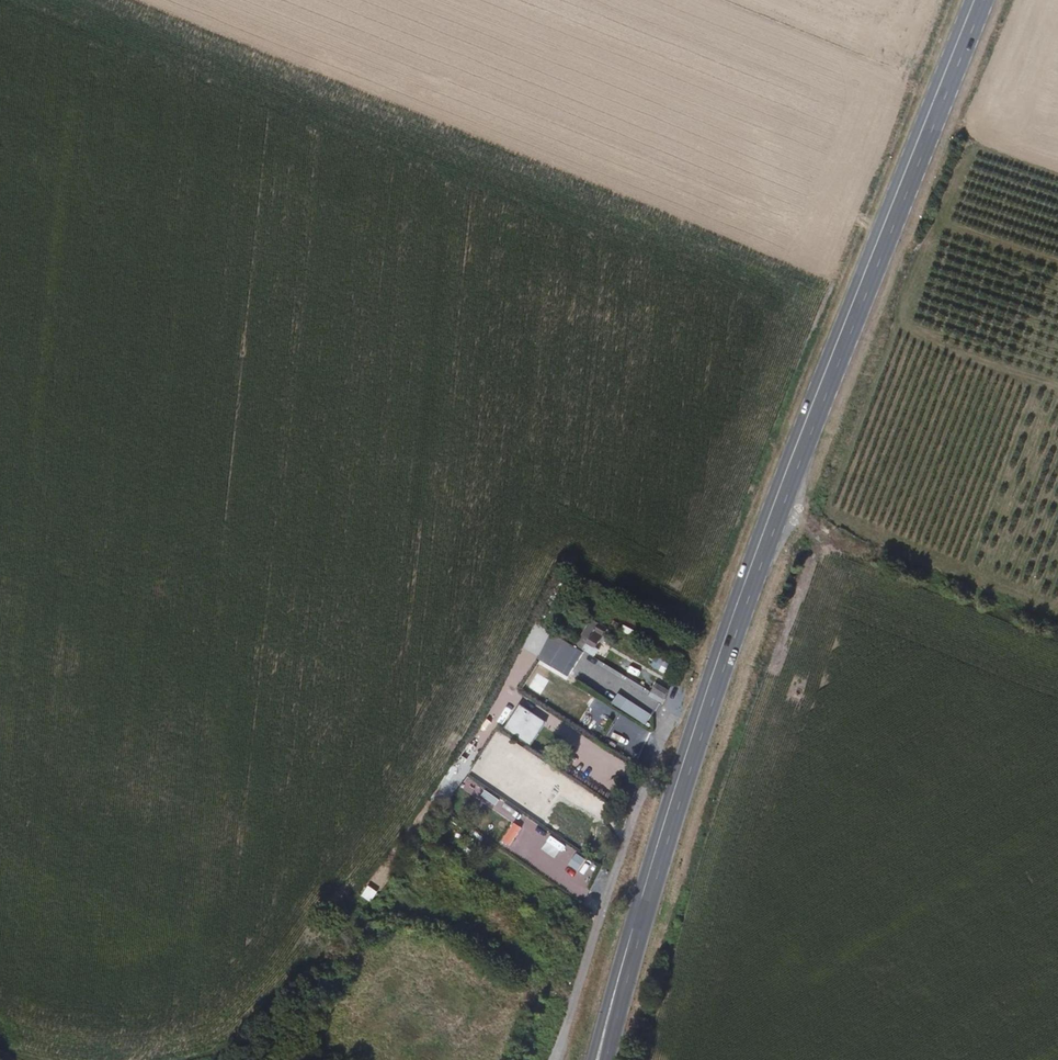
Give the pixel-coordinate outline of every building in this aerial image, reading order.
[(607,629),(599,624),(584,651),(595,658),(599,651),(596,649),(607,629)] [(548,669),(565,677),(577,649),(561,642),(548,669)] [(665,701),(669,692),(656,685),(652,693),(665,701)] [(616,695),(611,707),(647,724),(655,708),(649,706),(647,709),(616,695)] [(509,712),(498,728),(518,741),(529,724),(509,712)]
